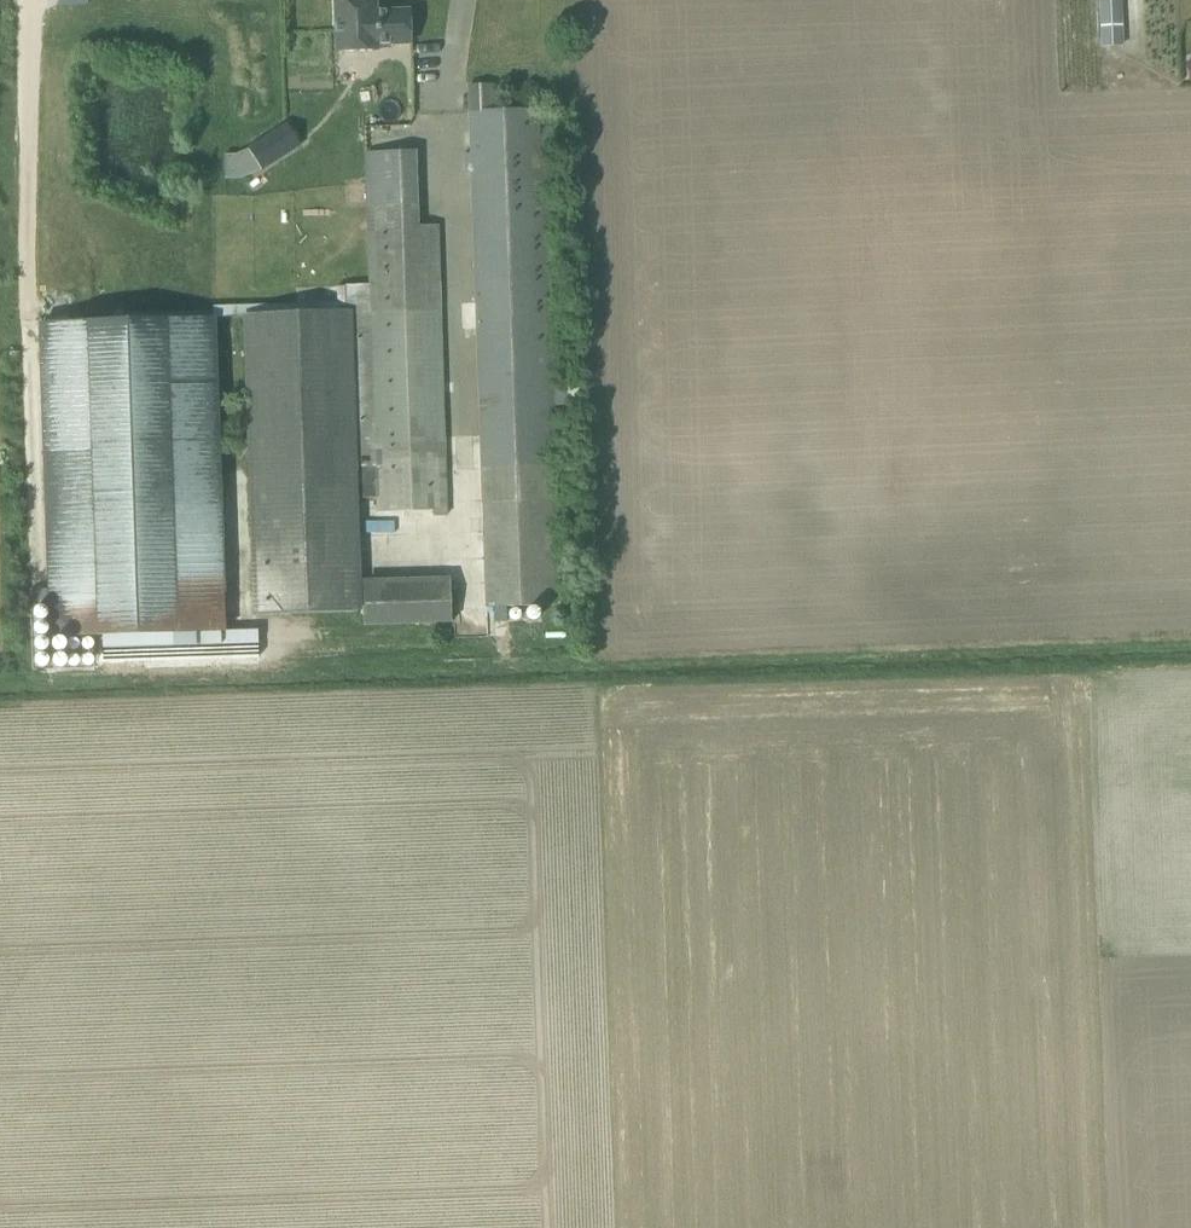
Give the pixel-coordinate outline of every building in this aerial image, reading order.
[(380,50),(380,45),(413,44),(411,9),(379,10),(378,0),(336,2),(337,52),(380,50)] [(1102,44),(1122,44),(1121,0),(1100,0),(1102,44)] [(232,615),(215,32),(177,33),(176,4),(79,7),(80,36),(42,37),(58,620),(232,615)] [(485,607),(494,607),(495,618),(504,618),(504,606),(553,605),(553,601),(560,601),(554,405),(578,404),(577,386),(575,386),(575,384),(566,384),(566,387),(553,387),(546,136),(539,136),(538,110),(491,112),(491,90),(469,91),(471,153),(464,154),(465,172),(472,172),(485,607)] [(242,177),(262,165),(250,146),(236,154),(225,154),(226,177),(242,177)] [(415,152),(367,154),(371,284),(345,285),(346,310),(347,310),(352,455),(375,455),(377,498),(377,509),(432,507),(432,516),(445,516),(436,226),(417,227),(415,152)] [(256,615),(356,611),(355,581),(316,582),(315,544),(354,542),(352,498),(377,498),(375,455),(352,455),(347,310),(346,310),(247,313),(256,615)] [(463,576),(375,578),(376,624),(464,623),(463,576)]
